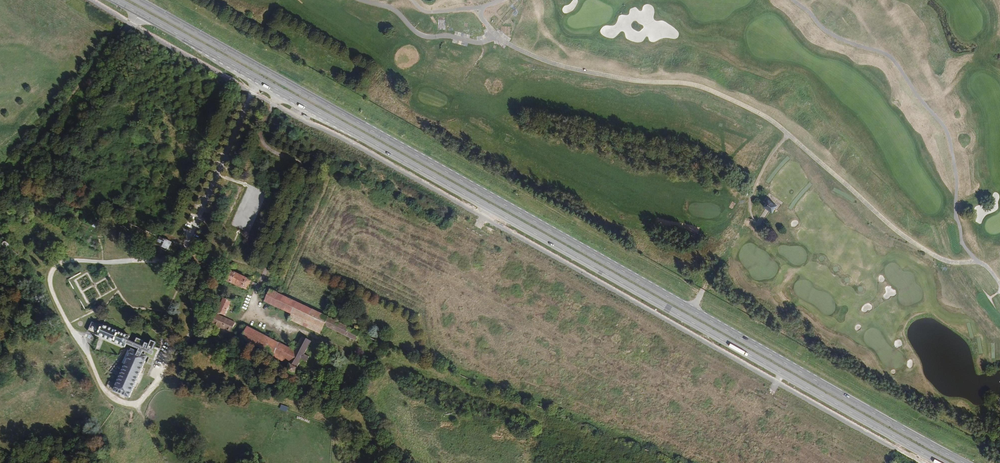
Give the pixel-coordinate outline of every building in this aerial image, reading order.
[(780,204),(770,198),(764,206),(769,209),(774,213),(780,204)] [(164,245),(168,238),(157,233),(153,239),(164,245)] [(243,284),(247,277),(225,266),(220,276),(238,285),(240,282),(243,284)] [(273,305),(278,293),(265,286),(259,298),(273,305)] [(291,300),(278,293),(273,305),(286,311),(291,300)] [(217,311),(225,297),(219,294),(212,308),(217,311)] [(320,315),(291,300),(286,311),(283,317),(313,331),(317,322),(320,315)] [(229,320),(210,311),(206,319),(225,329),(229,320)] [(350,340),(354,331),(321,315),(320,315),(317,322),(330,329),(337,332),(350,340)] [(139,353),(133,350),(113,393),(129,400),(147,358),(150,359),(147,364),(153,366),(158,350),(154,348),(156,343),(152,342),(149,347),(148,347),(149,345),(146,344),(145,346),(143,345),(144,342),(138,339),(136,344),(129,342),(131,337),(94,321),(89,332),(126,348),(128,344),(140,350),(139,353)] [(273,341),(241,324),(235,336),(267,352),(273,341)] [(299,355),(306,342),(295,336),(288,348),(283,363),(279,370),(288,375),(297,360),(302,363),(305,358),(299,355)] [(288,348),(273,341),(267,352),(267,353),(283,363),(288,348)] [(302,363),(297,360),(291,370),(297,373),(302,363)]
